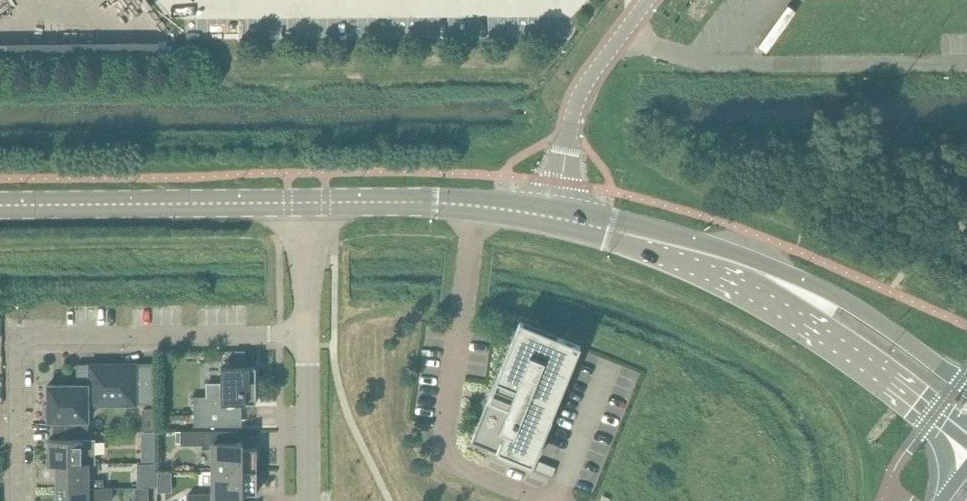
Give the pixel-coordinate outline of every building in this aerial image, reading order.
[(580,344),(518,319),(472,440),(492,447),(490,452),(505,458),(507,453),(533,463),(580,344)] [(235,367),(222,367),(222,383),(207,383),(207,396),(194,396),(194,426),(218,426),(238,426),(238,403),(257,403),(256,367),(246,367),(246,351),(235,351),(235,367)] [(48,403),(45,403),(45,418),(49,418),(49,421),(53,421),(53,431),(88,431),(88,420),(89,420),(89,406),(137,406),(137,403),(153,403),(153,364),(77,365),(77,385),(48,385),(48,403)] [(157,431),(143,431),(144,460),(157,460),(157,431)] [(214,449),(214,471),(253,471),(253,464),(257,464),(257,448),(243,448),(243,443),(229,443),(229,431),(181,431),(181,443),(181,445),(202,445),(202,449),(214,449)] [(81,439),(49,440),(49,465),(57,465),(57,464),(81,464),(81,463),(89,463),(89,464),(96,464),(96,455),(96,439),(81,439)] [(57,464),(57,465),(57,488),(104,488),(104,479),(89,480),(89,464),(89,463),(81,463),(81,464),(57,464)] [(157,469),(139,469),(139,485),(157,485),(157,479),(157,471),(157,469)] [(171,471),(157,471),(157,479),(171,479),(171,471)] [(229,499),(243,499),(243,493),(257,493),(257,477),(253,477),(253,471),(214,471),(214,494),(189,494),(189,500),(229,500),(229,499)] [(57,488),(57,500),(89,500),(89,499),(112,499),(112,488),(104,488),(57,488)]
